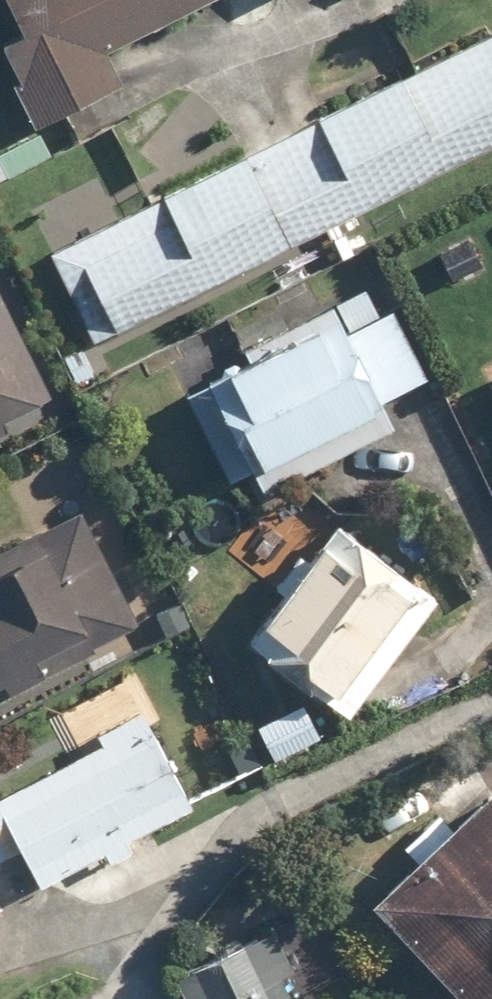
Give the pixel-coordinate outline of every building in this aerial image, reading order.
[(38,125),(125,80),(109,50),(206,0),(0,0),(0,51),(38,125)] [(294,239),(491,141),(491,29),(249,148),(294,239)] [(294,239),(249,148),(46,248),(91,339),(294,239)] [(432,381),(383,284),(216,368),(265,465),(432,381)] [(0,295),(0,417),(48,394),(0,295)] [(79,510),(0,548),(0,701),(139,635),(79,510)] [(432,601),(334,527),(251,636),(348,711),(432,601)] [(20,849),(37,884),(99,852),(104,863),(133,849),(129,842),(190,810),(122,677),(81,698),(104,743),(0,796),(0,860),(20,849)] [(369,903),(459,998),(491,998),(491,787),(369,903)] [(285,977),(331,955),(310,912),(175,978),(185,998),(295,998),(285,977)]
